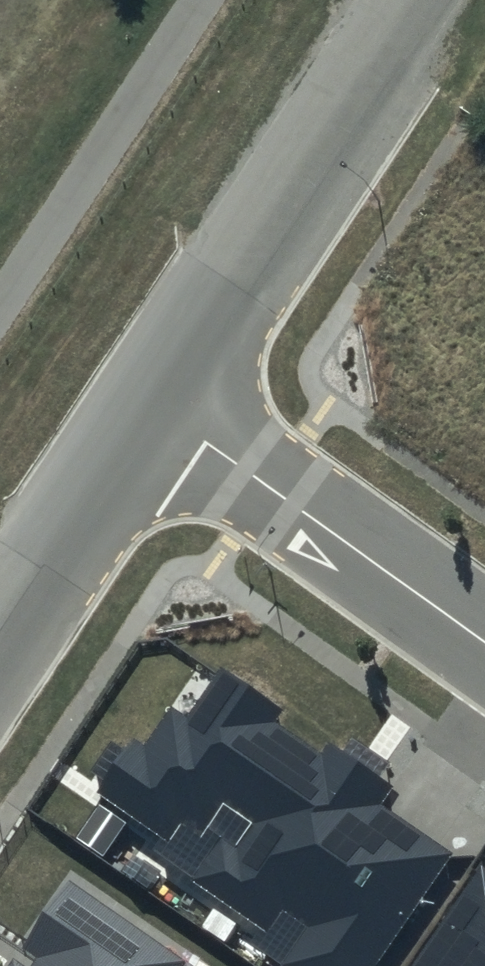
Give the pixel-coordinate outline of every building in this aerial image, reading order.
[(220,665),(185,715),(172,706),(145,746),(135,740),(99,792),(172,841),(161,857),(269,931),(258,948),(284,965),(375,965),(453,853),(383,804),(395,786),(327,740),(319,751),(274,720),(283,708),(220,665)] [(480,865),(410,965),(484,965),(484,869),(480,865)] [(69,882),(24,945),(39,956),(31,965),(181,965),(184,962),(69,882)]
